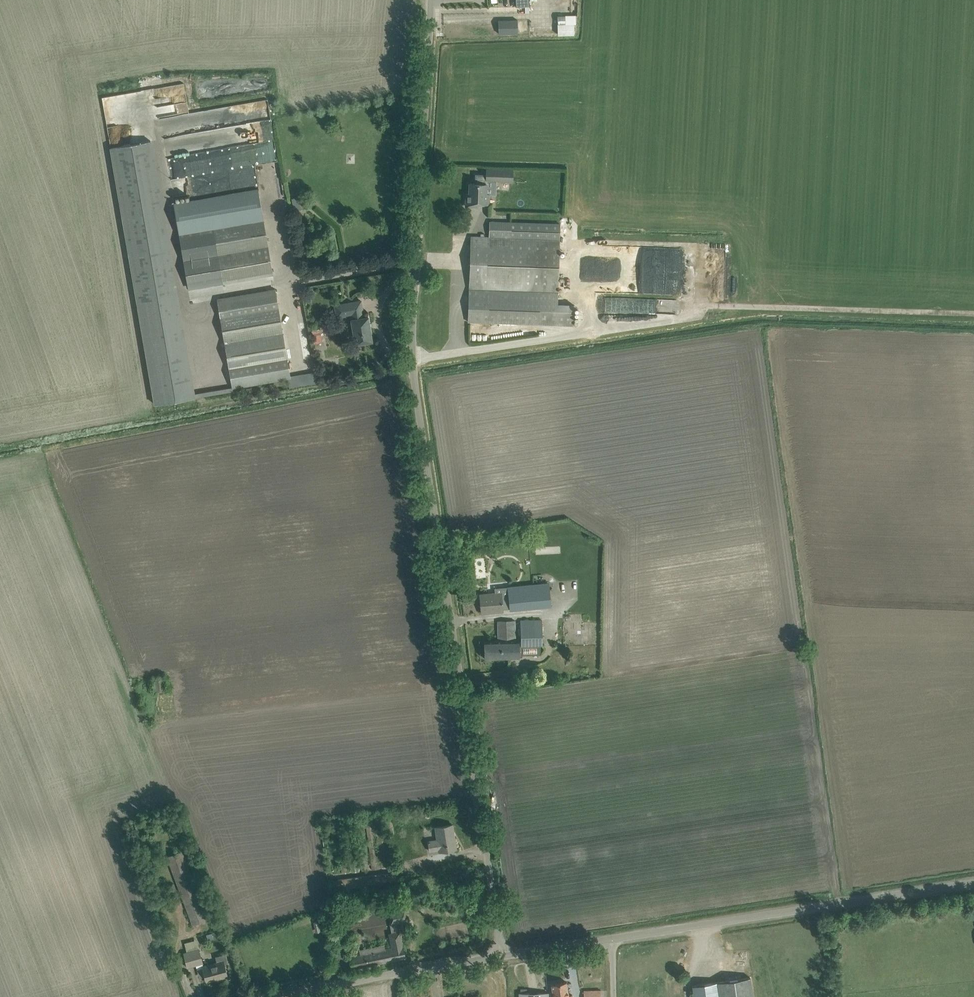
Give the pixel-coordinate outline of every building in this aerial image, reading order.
[(518,33),(518,20),(487,19),(487,33),(518,33)] [(560,34),(576,34),(576,21),(559,21),(560,34)] [(159,115),(163,115),(163,110),(173,109),(172,104),(165,105),(165,102),(170,102),(170,99),(163,99),(163,100),(159,100),(159,115)] [(268,100),(190,112),(188,101),(179,102),(181,113),(185,112),(188,134),(199,132),(202,151),(252,143),(251,138),(257,137),(257,141),(275,139),(268,100)] [(154,404),(196,397),(151,140),(110,147),(154,404)] [(513,182),(514,170),(486,169),(485,181),(513,182)] [(486,194),(487,184),(470,183),(469,193),(466,193),(466,206),(477,206),(478,203),(489,204),(489,194),(486,194)] [(222,281),(273,272),(263,219),(258,189),(173,203),(178,233),(188,285),(222,279),(222,281)] [(296,209),(306,206),(303,195),(293,198),(296,209)] [(558,291),(561,224),(490,221),(489,237),(471,236),(469,288),(558,291)] [(468,321),(573,325),(574,305),(558,304),(558,291),(469,288),(468,321)] [(288,379),(288,382),(289,389),(318,384),(316,374),(289,378),(283,333),(278,306),(276,293),(276,289),(218,298),(231,389),(288,379)] [(616,312),(662,313),(662,305),(677,305),(677,299),(604,298),(604,311),(610,312),(610,316),(616,316),(616,312)] [(364,317),(361,301),(335,305),(337,317),(351,314),(356,344),(372,341),(368,316),(364,317)] [(510,594),(503,595),(504,608),(511,607),(511,610),(552,606),(550,590),(550,582),(509,586),(509,591),(510,594)] [(482,613),(492,612),(504,611),(504,608),(503,595),(502,592),(481,594),(482,613)] [(543,644),(542,620),(521,621),(521,639),(516,639),(515,620),(508,620),(498,621),(499,640),(485,641),(485,659),(519,658),(519,656),(522,656),(522,645),(543,644)] [(154,691),(167,690),(165,677),(153,679),(154,691)] [(389,834),(394,833),(391,809),(385,810),(389,834)] [(445,850),(455,849),(453,832),(454,832),(453,824),(436,827),(438,840),(429,841),(430,851),(439,849),(439,851),(445,850)] [(183,851),(168,856),(193,925),(208,919),(207,918),(206,916),(204,910),(203,907),(183,851)] [(393,931),(388,933),(390,943),(391,945),(369,950),(369,948),(367,948),(367,950),(359,952),(354,953),(349,954),(350,959),(352,969),(406,958),(404,948),(403,943),(400,930),(399,923),(407,921),(404,907),(389,910),(392,925),(393,931)] [(188,967),(203,963),(199,949),(196,940),(185,944),(188,952),(184,953),(188,967)] [(227,976),(224,965),(229,964),(226,953),(215,956),(217,963),(203,966),(204,968),(200,969),(202,976),(206,975),(207,981),(227,976)] [(716,982),(719,996),(754,996),(751,977),(750,977),(716,982)] [(566,982),(552,984),(554,996),(573,996),(572,995),(569,995),(566,982)] [(716,982),(692,986),(694,996),(719,996),(716,982)]
